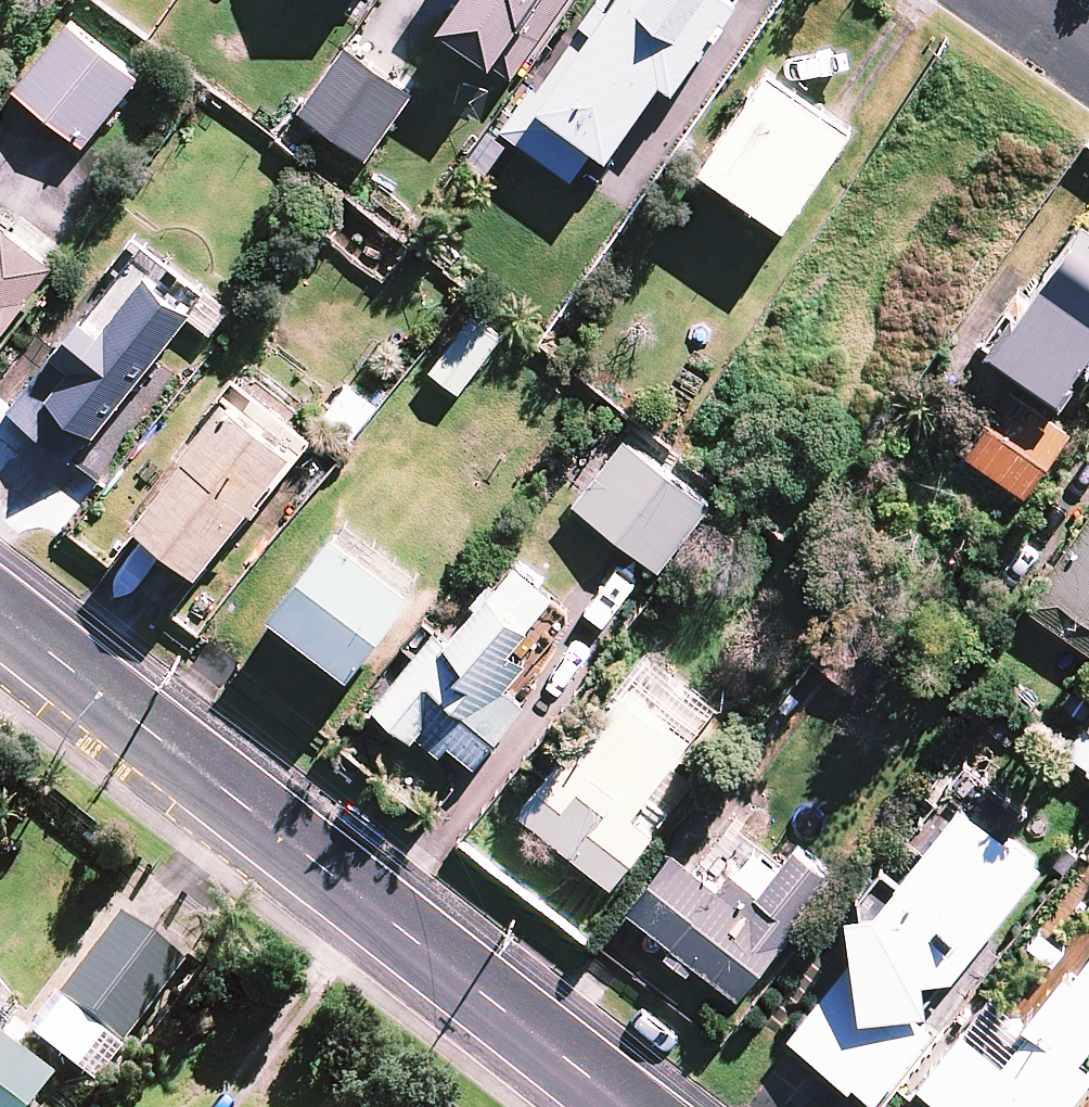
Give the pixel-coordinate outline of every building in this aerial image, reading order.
[(445,21),(517,71),(565,0),(459,0),(445,21)] [(509,131),(573,177),(599,141),(610,149),(666,71),(677,80),(735,0),(603,0),(509,131)] [(136,75),(69,20),(17,85),(84,140),(136,75)] [(413,90),(346,44),(302,108),(369,154),(413,90)] [(852,125),(770,69),(706,162),(788,219),(852,125)] [(512,140),(482,122),(461,158),(491,176),(512,140)] [(1081,219),(997,344),(1063,388),(1088,350),(1088,224),(1081,219)] [(59,261),(12,224),(0,239),(0,338),(59,261)] [(149,363),(186,314),(209,332),(230,305),(207,288),(143,238),(10,408),(103,480),(177,385),(149,363)] [(501,335),(474,314),(433,368),(460,388),(501,335)] [(311,430),(241,376),(136,514),(206,567),(311,430)] [(1063,438),(1004,396),(965,451),(1024,493),(1063,438)] [(709,500),(626,437),(577,502),(661,565),(709,500)] [(1025,602),(1088,647),(1088,510),(1025,602)] [(416,582),(340,524),(275,607),(352,666),(416,582)] [(549,628),(488,582),(444,641),(433,632),(377,706),(439,753),(448,740),(477,762),(523,701),(504,686),(549,628)] [(692,691),(649,657),(594,726),(590,723),(522,809),(613,880),(691,780),(671,764),(687,744),(664,726),(692,691)] [(927,1002),(930,967),(955,967),(1044,854),(1010,827),(1026,808),(1023,806),(1025,803),(973,762),(957,749),(927,787),(937,796),(908,834),(922,845),(877,902),(853,903),(855,953),(792,1033),(876,1100),(944,1015),(927,1002)] [(845,868),(807,834),(754,896),(694,843),(637,910),(735,995),(845,868)] [(179,968),(118,920),(58,998),(119,1046),(179,968)] [(915,1085),(943,1106),(1065,1106),(1088,1076),(1088,1070),(1077,1060),(1088,1045),(1088,950),(1070,974),(1062,968),(1023,1018),(989,992),(915,1085)] [(46,1079),(0,1044),(0,1106),(25,1106),(46,1079)]
